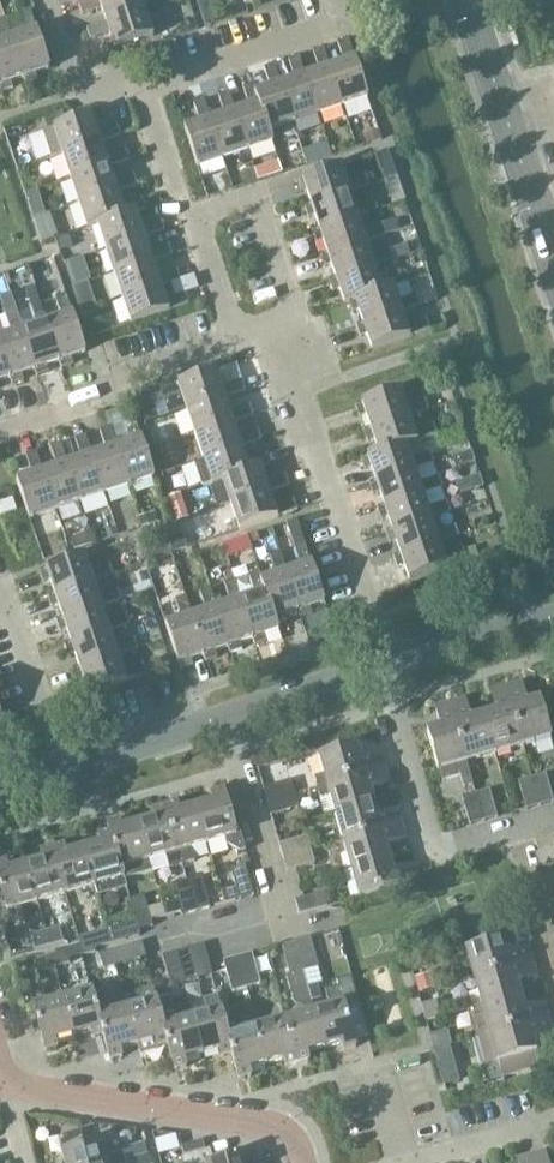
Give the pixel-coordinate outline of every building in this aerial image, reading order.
[(145,12),(142,0),(95,0),(79,5),(82,16),(102,10),(107,24),(107,25),(145,12)] [(214,10),(202,14),(206,28),(219,24),(214,10)] [(24,78),(26,85),(38,81),(35,74),(50,69),(30,12),(20,15),(26,35),(12,40),(11,40),(24,78)] [(107,25),(107,24),(87,30),(91,41),(110,34),(115,50),(154,37),(145,12),(107,25)] [(12,40),(6,20),(0,22),(0,38),(2,43),(0,44),(0,89),(1,93),(13,89),(11,83),(24,78),(11,40),(12,40)] [(330,69),(343,107),(368,98),(348,41),(338,44),(344,64),(330,68),(330,69)] [(330,69),(330,68),(324,49),(313,52),(320,72),(306,77),(305,77),(318,115),(343,107),(330,69)] [(305,77),(306,77),(299,57),(289,61),(295,80),(281,85),(293,124),(318,115),(305,77)] [(281,85),(275,66),(264,69),(271,88),(257,93),(270,132),(293,124),(281,85)] [(270,132),(257,93),(254,85),(243,88),(250,108),(236,112),(235,113),(248,151),(274,143),(270,132)] [(235,113),(236,112),(229,93),(219,96),(225,116),(211,121),(224,159),(248,151),(235,113)] [(211,121),(205,101),(194,105),(201,124),(185,130),(198,168),(224,159),(211,121)] [(63,113),(45,119),(49,131),(54,130),(67,125),(63,113)] [(101,142),(101,143),(121,137),(117,126),(98,133),(92,117),(67,125),(54,130),(62,155),(101,142)] [(379,132),(367,136),(370,145),(382,141),(379,132)] [(106,157),(101,143),(101,142),(62,155),(71,180),(109,167),(109,168),(129,161),(125,151),(106,157)] [(312,148),(303,151),(307,166),(316,162),(312,148)] [(114,182),(109,168),(109,167),(71,180),(79,205),(117,192),(118,193),(137,186),(134,175),(114,182)] [(350,193),(351,193),(370,187),(366,176),(347,183),(342,167),(296,182),(300,194),(307,192),(311,205),(312,206),(350,193)] [(122,207),(118,193),(117,192),(79,205),(88,230),(98,227),(137,213),(145,211),(142,200),(122,207)] [(355,208),(351,193),(350,193),(312,206),(311,205),(304,207),(308,219),(315,216),(320,229),(320,230),(358,217),(359,218),(378,212),(375,201),(355,208)] [(42,206),(30,210),(33,219),(45,215),(42,206)] [(145,237),(145,238),(165,232),(161,221),(142,228),(137,213),(98,227),(106,250),(145,237)] [(363,232),(359,218),(358,217),(320,230),(320,229),(313,232),(317,243),(323,241),(328,254),(328,255),(367,242),(367,243),(395,233),(392,223),(363,232)] [(69,236),(59,240),(62,250),(73,247),(69,236)] [(150,252),(145,238),(145,237),(106,250),(114,275),(153,262),(173,256),(169,246),(150,252)] [(371,257),(367,243),(367,242),(328,255),(328,254),(321,256),(325,268),(332,266),(336,278),(336,279),(375,266),(375,267),(394,261),(391,250),(371,257)] [(407,245),(393,250),(396,259),(410,254),(407,245)] [(158,277),(153,262),(114,275),(123,299),(161,286),(162,287),(181,281),(177,270),(158,277)] [(380,281),(375,267),(375,266),(336,279),(336,278),(329,281),(333,293),(340,290),(345,305),(349,304),(349,303),(394,288),(408,283),(405,273),(399,275),(380,281)] [(166,301),(162,287),(161,286),(123,299),(131,325),(189,306),(186,295),(166,301)] [(402,312),(422,306),(418,296),(399,302),(394,288),(349,303),(349,304),(352,314),(359,311),(363,324),(402,312)] [(434,290),(418,296),(422,306),(438,301),(434,290)] [(60,362),(59,362),(61,369),(73,365),(71,358),(86,353),(66,295),(55,299),(62,318),(48,323),(47,323),(60,362)] [(24,331),(17,312),(16,312),(12,300),(2,303),(13,334),(0,339),(0,345),(11,378),(10,378),(12,385),(24,381),(22,375),(35,370),(36,370),(23,331),(24,331)] [(47,323),(48,323),(41,303),(31,307),(37,326),(24,331),(23,331),(36,370),(35,370),(37,377),(49,373),(47,366),(59,362),(60,362),(47,323)] [(407,327),(402,312),(363,324),(357,326),(360,338),(367,336),(372,351),(430,331),(426,320),(407,327)] [(10,378),(11,378),(0,345),(0,382),(10,378)] [(227,397),(227,398),(247,392),(243,381),(224,388),(219,372),(178,385),(187,411),(227,397)] [(410,417),(410,418),(429,411),(426,400),(406,407),(401,391),(355,407),(359,419),(366,416),(370,429),(370,430),(410,417)] [(151,394),(137,399),(146,424),(159,420),(151,394)] [(232,412),(227,398),(227,397),(187,411),(195,435),(235,422),(235,423),(255,416),(251,406),(232,412)] [(415,432),(410,418),(410,417),(370,430),(370,429),(363,431),(367,443),(374,441),(378,453),(379,454),(407,445),(407,446),(437,436),(434,425),(415,432)] [(116,448),(129,487),(155,478),(136,420),(125,424),(131,443),(117,448),(116,448)] [(240,437),(235,423),(235,422),(195,435),(204,460),(243,447),(263,441),(259,430),(240,437)] [(116,448),(117,448),(111,428),(100,432),(107,451),(93,456),(91,457),(105,495),(129,487),(116,448)] [(91,457),(93,456),(86,437),(75,440),(82,460),(68,465),(67,465),(80,504),(105,495),(91,457)] [(67,465),(68,465),(61,445),(51,449),(57,468),(43,473),(42,473),(55,512),(80,504),(67,465)] [(412,459),(407,446),(407,445),(379,454),(378,453),(361,460),(364,471),(371,469),(376,482),(376,483),(415,469),(415,470),(435,464),(431,453),(412,459)] [(248,461),(243,447),(204,460),(212,486),(223,482),(263,468),(271,465),(268,455),(248,461)] [(473,451),(461,455),(465,467),(477,463),(473,451)] [(42,473),(43,473),(37,453),(26,457),(33,476),(17,482),(29,521),(55,512),(42,473)] [(270,492),(270,493),(290,487),(286,476),(267,482),(263,468),(223,482),(231,505),(270,492)] [(420,484),(415,470),(415,469),(376,483),(376,482),(369,484),(373,496),(380,494),(384,506),(384,507),(423,494),(424,495),(443,488),(439,478),(420,484)] [(481,475),(467,480),(471,492),(485,487),(481,475)] [(275,507),(270,493),(270,492),(231,505),(240,531),(298,511),(295,501),(275,507)] [(428,509),(424,495),(423,494),(384,507),(384,506),(377,509),(381,520),(388,518),(392,531),(431,519),(432,519),(451,513),(448,502),(428,509)] [(17,512),(13,501),(0,505),(0,515),(1,517),(17,512)] [(184,507),(173,511),(177,524),(189,520),(184,507)] [(157,513),(140,519),(143,529),(160,523),(157,513)] [(436,533),(432,519),(431,519),(392,531),(385,534),(389,545),(396,543),(400,556),(401,556),(440,543),(440,544),(459,538),(456,527),(436,533)] [(301,568),(287,573),(286,573),(299,612),(298,612),(301,619),(312,615),(310,608),(325,603),(305,545),(297,520),(286,524),(295,548),(301,568)] [(127,522),(116,526),(120,536),(130,533),(127,522)] [(115,530),(106,533),(109,540),(117,537),(115,530)] [(90,534),(75,539),(78,551),(94,546),(90,534)] [(182,536),(168,540),(173,554),(186,549),(182,536)] [(248,537),(223,545),(228,558),(252,550),(248,537)] [(445,558),(440,544),(440,543),(401,556),(400,556),(394,558),(398,570),(404,567),(409,582),(475,560),(472,549),(445,558)] [(150,549),(147,564),(162,559),(157,546),(150,549)] [(286,573),(287,573),(280,553),(270,557),(276,576),(262,581),(278,626),(288,623),(286,616),(298,612),(299,612),(286,573)] [(95,581),(95,582),(118,575),(115,564),(112,565),(92,572),(87,555),(41,570),(45,582),(52,580),(56,593),(56,594),(95,581)] [(279,630),(278,626),(262,581),(260,572),(249,576),(256,595),(242,600),(241,600),(254,639),(253,639),(255,646),(267,642),(265,635),(279,630)] [(100,596),(95,582),(95,581),(56,594),(56,593),(49,595),(53,607),(60,605),(64,618),(103,606),(103,607),(123,601),(119,590),(100,596)] [(241,600),(242,600),(235,581),(224,584),(231,604),(217,608),(216,609),(229,647),(228,648),(230,654),(242,651),(240,644),(253,639),(254,639),(241,600)] [(216,609),(217,608),(210,589),(200,592),(206,612),(192,617),(191,617),(204,656),(206,663),(218,659),(215,652),(228,648),(229,647),(216,609)] [(191,617),(192,617),(186,597),(175,601),(182,620),(166,625),(181,671),(193,667),(191,660),(204,656),(191,617)] [(108,621),(103,607),(103,606),(64,618),(57,620),(61,632),(68,630),(72,642),(72,643),(111,631),(111,632),(131,625),(127,615),(108,621)] [(116,646),(111,632),(111,631),(72,643),(72,642),(65,645),(69,656),(76,654),(80,667),(80,668),(119,655),(119,656),(138,650),(135,639),(116,646)] [(124,670),(119,656),(119,655),(80,668),(80,667),(73,669),(77,681),(84,679),(88,694),(146,675),(143,664),(124,670)] [(506,688),(523,746),(552,737),(541,699),(527,704),(522,684),(506,688)] [(495,754),(523,746),(506,688),(492,692),(497,711),(484,715),(495,754)] [(495,754),(484,715),(471,718),(465,700),(450,704),(467,762),(495,754)] [(474,787),(467,762),(450,704),(435,708),(441,728),(427,732),(439,770),(440,770),(443,782),(461,777),(464,789),(474,787)] [(362,760),(358,746),(319,757),(324,775),(315,778),(318,789),(327,786),(385,769),(381,754),(362,760)] [(374,803),(371,790),(390,784),(385,769),(327,786),(318,789),(321,799),(330,796),(335,814),(374,803)] [(533,778),(541,806),(553,802),(546,774),(533,778)] [(527,809),(541,806),(533,778),(519,782),(527,809)] [(268,803),(296,795),(292,780),(263,788),(268,803)] [(476,794),(484,821),(498,817),(491,790),(476,794)] [(236,835),(224,791),(214,794),(216,801),(196,807),(207,845),(225,840),(227,846),(239,853),(246,851),(241,834),(236,835)] [(471,825),(484,821),(476,794),(463,797),(471,825)] [(296,795),(268,803),(271,815),(299,808),(296,795)] [(343,842),(401,825),(397,810),(378,816),(374,803),(335,814),(343,842)] [(166,808),(179,853),(183,865),(195,862),(191,850),(207,845),(196,807),(182,811),(180,804),(166,808)] [(150,861),(166,857),(169,869),(183,865),(179,853),(166,808),(155,811),(157,818),(140,823),(150,861)] [(120,821),(107,825),(110,833),(111,833),(126,879),(154,870),(150,861),(140,823),(123,828),(120,821)] [(351,870),(391,859),(387,846),(406,840),(401,825),(343,842),(351,870)] [(103,844),(85,849),(96,886),(97,892),(128,884),(126,879),(111,833),(110,833),(101,836),(103,844)] [(536,841),(540,854),(553,850),(553,835),(536,841)] [(283,859),(312,851),(308,837),(279,845),(283,859)] [(96,886),(85,849),(67,854),(65,846),(54,849),(67,894),(96,886)] [(39,902),(67,894),(54,849),(42,853),(44,860),(28,865),(39,902)] [(540,854),(537,855),(542,870),(553,867),(553,850),(540,854)] [(312,851),(283,859),(286,872),(315,865),(312,851)] [(391,859),(351,870),(360,899),(418,882),(413,866),(394,872),(391,859)] [(28,865),(10,870),(8,863),(0,865),(0,878),(9,910),(9,911),(12,923),(24,920),(20,907),(39,902),(28,865)] [(225,904),(235,901),(255,895),(246,864),(232,868),(237,890),(222,894),(225,904)] [(188,880),(197,911),(211,908),(202,876),(188,880)] [(163,905),(166,917),(181,913),(182,916),(197,911),(188,880),(173,885),(178,901),(163,905)] [(298,917),(327,908),(323,894),(294,902),(298,917)] [(163,905),(148,910),(144,895),(130,899),(138,930),(153,926),(151,921),(166,917),(163,905)] [(108,928),(112,943),(126,939),(122,924),(108,928)] [(47,931),(51,945),(64,942),(60,927),(47,931)] [(112,943),(108,928),(79,937),(84,956),(95,952),(97,947),(112,943)] [(37,949),(51,945),(47,931),(33,935),(37,949)] [(294,943),(303,972),(318,969),(310,939),(294,943)] [(475,979),(532,963),(528,948),(510,953),(506,940),(467,950),(467,951),(475,979)] [(112,952),(115,966),(145,957),(141,943),(112,952)] [(307,989),(303,972),(294,943),(282,946),(289,976),(286,977),(293,1005),(300,1008),(302,1014),(285,1019),(298,1064),(309,1061),(306,1053),(325,1048),(314,1011),(313,1011),(311,1003),(307,989)] [(50,953),(54,968),(70,964),(66,949),(50,953)] [(176,953),(185,983),(198,979),(190,949),(176,953)] [(103,969),(115,966),(112,952),(99,955),(103,969)] [(42,971),(54,968),(50,953),(39,956),(42,971)] [(185,983),(176,953),(162,957),(170,987),(185,983)] [(259,984),(251,955),(237,959),(245,987),(259,984)] [(245,987),(237,958),(224,962),(232,991),(245,987)] [(483,1007),(522,996),(518,983),(537,977),(532,963),(475,979),(483,1007)] [(432,974),(415,979),(419,993),(435,988),(432,974)] [(356,1048),(346,1010),(360,1006),(351,978),(338,982),(339,987),(325,991),(329,1006),(314,1011),(325,1048),(341,1043),(344,1052),(356,1048)] [(311,1003),(321,1000),(317,986),(307,989),(311,1003)] [(169,1045),(163,1025),(156,999),(153,987),(139,990),(142,1003),(128,1007),(138,1044),(141,1053),(168,1045),(169,1045)] [(105,1035),(96,1003),(92,990),(63,999),(73,1034),(90,1029),(93,1039),(103,1036),(105,1035)] [(73,1034),(63,999),(45,1004),(43,991),(29,994),(32,1007),(33,1007),(46,1050),(57,1047),(55,1039),(73,1034)] [(491,1035),(548,1019),(544,1004),(525,1009),(522,996),(483,1007),(468,1011),(476,1039),(478,1038),(491,1035)] [(233,1053),(228,1036),(220,1009),(217,997),(203,1000),(206,1013),(192,1017),(203,1055),(219,1051),(220,1057),(233,1053)] [(138,1044),(128,1007),(111,1011),(108,999),(96,1003),(105,1035),(103,1036),(111,1061),(122,1058),(119,1049),(138,1044)] [(437,1003),(422,1007),(426,1022),(441,1017),(437,1003)] [(185,1060),(203,1055),(192,1017),(163,1025),(169,1045),(168,1045),(175,1069),(186,1066),(185,1060)] [(286,1068),(298,1064),(285,1019),(257,1027),(267,1063),(283,1058),(286,1068)] [(478,1038),(486,1067),(490,1083),(541,1068),(533,1039),(553,1034),(548,1019),(491,1035),(478,1038)] [(231,1054),(239,1081),(251,1077),(249,1068),(267,1063),(257,1027),(243,1031),(240,1020),(225,1025),(233,1053),(231,1054)] [(442,1034),(431,1037),(435,1051),(446,1048),(442,1034)] [(449,1049),(435,1053),(436,1054),(440,1070),(454,1066),(449,1049)] [(126,1162),(125,1162),(123,1153),(107,1157),(102,1141),(86,1146),(82,1131),(63,1136),(67,1151),(62,1153),(65,1162),(124,1162),(126,1162)] [(203,1140),(182,1146),(185,1156),(206,1150),(203,1140)] [(145,1144),(122,1151),(123,1153),(125,1162),(136,1159),(148,1155),(145,1144)] [(210,1149),(206,1150),(185,1156),(181,1157),(183,1162),(214,1162),(210,1149)] [(534,1162),(549,1162),(546,1151),(531,1155),(534,1162)] [(246,1154),(215,1162),(249,1162),(246,1154)]
